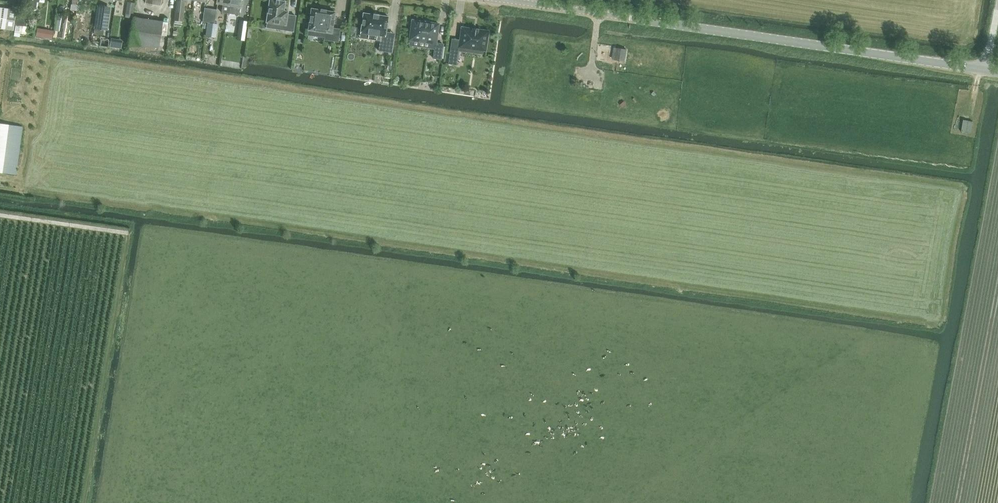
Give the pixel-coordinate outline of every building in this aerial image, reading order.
[(174,20),(182,20),(184,8),(182,8),(182,0),(180,0),(176,0),(174,20)] [(216,3),(222,4),(221,12),(227,13),(228,5),(229,0),(216,0),(216,3)] [(227,13),(239,14),(240,7),(241,0),(229,0),(228,5),(227,13)] [(293,31),(295,16),(295,15),(295,16),(287,14),(288,12),(288,11),(287,11),(284,10),(285,2),(285,1),(284,1),(277,0),(269,0),(266,22),(284,25),(283,29),(283,30),(284,30),(292,31),(293,31)] [(125,17),(132,18),(134,3),(127,2),(125,17)] [(104,30),(107,6),(97,5),(94,29),(104,30)] [(82,7),(82,18),(92,18),(93,7),(82,7)] [(209,22),(211,8),(205,7),(203,21),(209,22)] [(12,30),(15,10),(0,8),(0,28),(12,30)] [(217,9),(211,8),(209,22),(215,23),(217,9)] [(311,8),(308,30),(325,32),(324,40),(338,42),(340,29),(332,28),(335,12),(325,10),(320,9),(311,8)] [(363,13),(360,33),(381,36),(378,50),(391,52),(394,37),(385,36),(388,16),(378,15),(378,14),(373,14),(363,13)] [(65,15),(58,14),(56,25),(63,26),(65,15)] [(130,44),(158,48),(162,22),(134,17),(130,44)] [(240,20),(238,33),(245,34),(247,21),(240,20)] [(439,24),(412,20),(409,40),(430,43),(429,48),(434,49),(433,58),(441,59),(443,45),(436,44),(439,24)] [(205,36),(207,37),(215,38),(217,24),(208,23),(205,36)] [(461,28),(459,47),(485,51),(488,31),(478,29),(477,29),(476,29),(473,29),(473,28),(472,28),(472,29),(462,27),(461,27),(461,28)] [(45,29),(44,37),(52,39),(53,31),(48,30),(45,29)] [(615,59),(623,61),(625,49),(615,47),(614,53),(616,53),(615,59)] [(448,64),(456,65),(458,49),(451,48),(448,64)] [(16,175),(23,126),(0,123),(0,173),(16,175)] [(973,124),(963,123),(962,136),(972,137),(973,124)]
